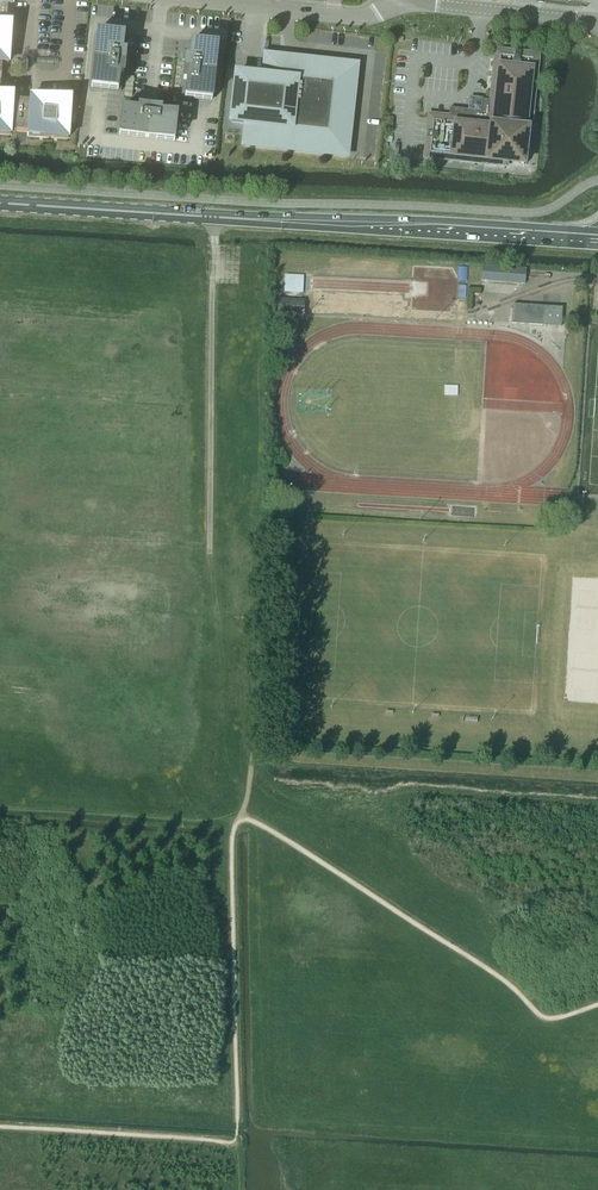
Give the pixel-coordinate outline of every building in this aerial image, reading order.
[(1,63),(8,63),(10,24),(6,23),(7,5),(12,5),(12,0),(0,0),(0,84),(1,63)] [(97,32),(91,88),(92,88),(121,91),(127,36),(98,33),(97,32)] [(217,45),(187,42),(181,98),(211,101),(217,45)] [(426,138),(429,139),(428,145),(426,145),(425,154),(500,162),(500,160),(521,162),(523,165),(524,165),(524,164),(522,162),(524,141),(526,141),(535,55),(525,54),(525,56),(519,55),(519,52),(514,51),(513,55),(498,53),(493,101),(481,99),(480,106),(473,105),(473,110),(449,107),(448,119),(431,117),(429,133),(426,133),(426,138)] [(243,144),(346,156),(356,65),(265,55),(263,76),(236,74),(231,122),(246,123),(243,144)] [(28,135),(67,138),(70,99),(30,96),(30,100),(12,99),(12,95),(0,94),(0,134),(10,134),(10,130),(28,131),(28,135)] [(119,134),(119,136),(174,142),(174,140),(177,112),(122,106),(119,134)] [(381,129),(392,130),(394,118),(382,116),(381,129)] [(482,266),(481,280),(525,284),(526,269),(482,266)] [(278,299),(277,313),(289,314),(303,315),(304,300),(278,299)] [(511,323),(561,326),(562,308),(512,304),(511,323)] [(298,320),(289,318),(286,340),(289,341),(296,342),(298,320)]
